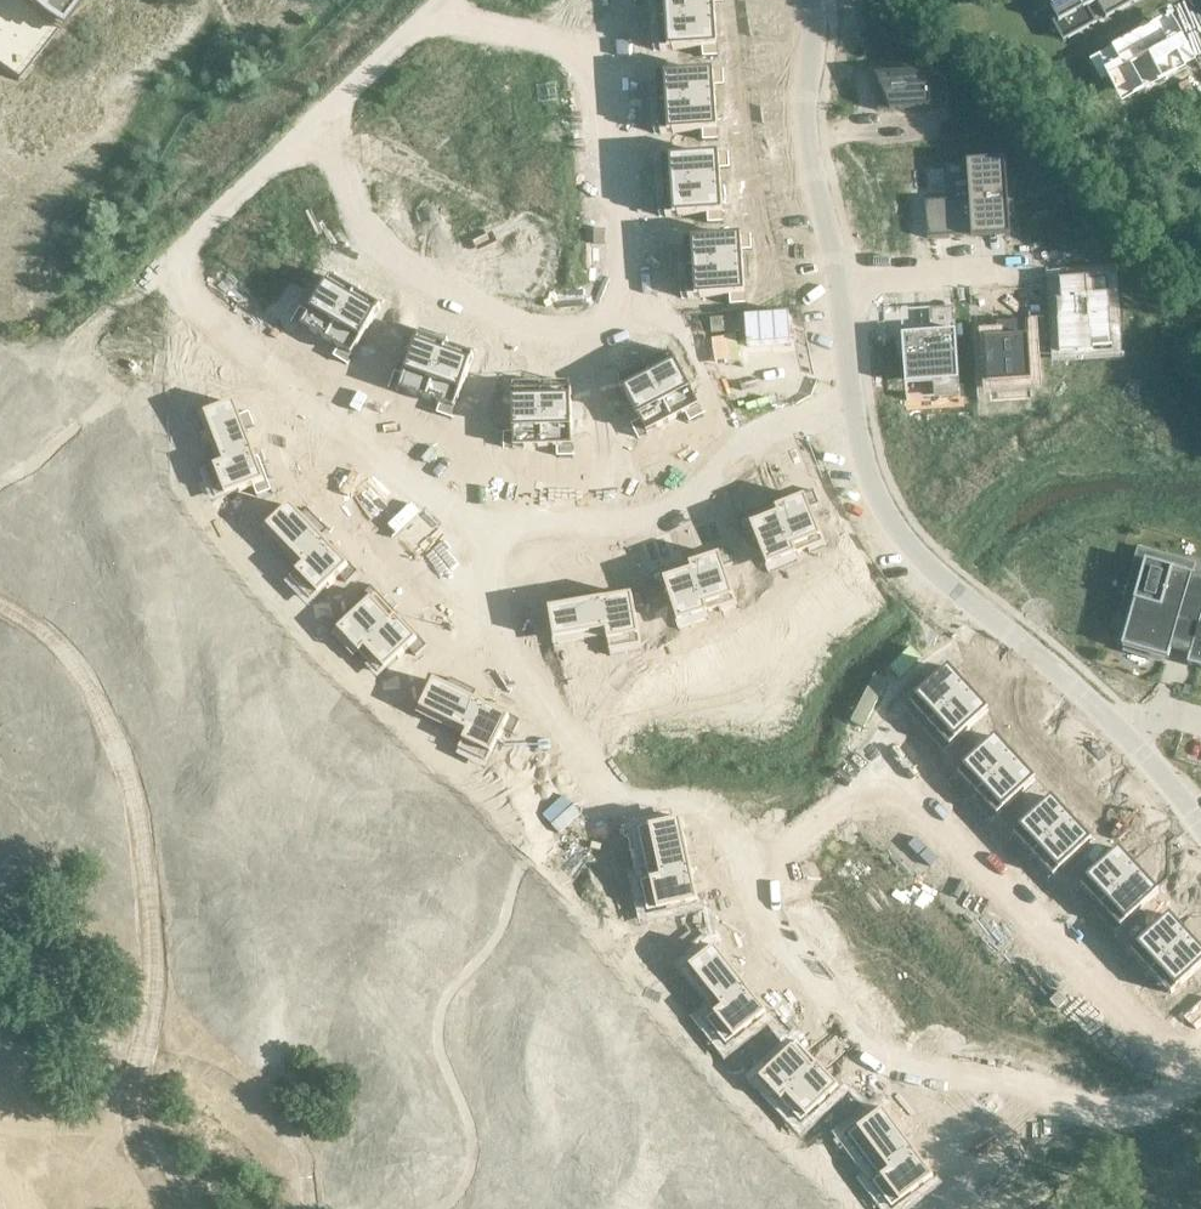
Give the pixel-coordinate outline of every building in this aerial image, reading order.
[(49,39),(56,44),(91,0),(0,0),(49,39)] [(658,21),(651,22),(651,23),(715,19),(714,4),(724,3),(723,0),(657,0),(658,21)] [(1055,16),(1050,18),(1063,42),(1097,24),(1088,7),(1097,2),(1106,18),(1140,0),(1046,0),(1055,16)] [(715,19),(651,23),(651,24),(659,24),(660,49),(653,50),(653,52),(703,49),(704,58),(718,57),(717,39),(719,39),(719,38),(717,38),(715,19)] [(1137,37),(1104,55),(1115,75),(1124,70),(1138,96),(1165,81),(1164,80),(1186,67),(1161,22),(1136,36),(1137,37)] [(703,73),(650,77),(650,79),(657,79),(658,104),(651,105),(651,106),(716,102),(715,87),(724,86),(723,72),(704,73),(704,71),(702,71),(703,73)] [(929,73),(875,77),(878,111),(943,107),(942,105),(931,106),(929,73)] [(716,102),(651,106),(651,107),(659,107),(660,132),(653,133),(653,135),(703,132),(704,141),(718,140),(717,122),(719,122),(719,121),(717,121),(716,102)] [(708,156),(655,159),(655,162),(662,161),(664,187),(657,187),(657,189),(721,185),(720,170),(729,169),(728,155),(709,156),(709,154),(708,154),(708,156)] [(973,198),(925,201),(928,239),(980,235),(978,213),(1006,211),(1005,196),(1004,196),(1002,171),(972,173),(973,198)] [(721,185),(657,189),(657,190),(664,189),(665,215),(658,215),(658,218),(708,215),(709,224),(723,223),(722,205),(724,205),(724,203),(722,204),(721,185)] [(730,238),(677,241),(677,243),(684,243),(686,269),(679,269),(679,270),(743,266),(742,251),(751,251),(750,236),(732,238),(731,235),(730,236),(730,238)] [(743,266),(679,270),(679,271),(686,271),(688,297),(681,297),(681,300),(731,296),(731,306),(746,305),(744,287),(747,287),(747,285),(744,285),(743,266)] [(300,310),(293,322),(301,327),(308,331),(307,333),(308,334),(310,332),(326,341),(358,286),(354,292),(332,279),(335,272),(333,271),(308,314),(300,310)] [(1076,287),(1057,289),(1062,354),(1092,352),(1092,347),(1111,346),(1106,279),(1085,280),(1085,290),(1076,290),(1076,287)] [(358,286),(326,341),(339,349),(334,357),(346,364),(356,348),(358,349),(359,348),(357,347),(384,301),(382,300),(378,306),(356,293),(359,287),(358,286)] [(1028,321),(1013,322),(1014,338),(990,339),(993,385),(1032,382),(1028,321)] [(395,373),(390,387),(399,390),(407,393),(406,395),(408,396),(408,393),(426,400),(448,339),(447,339),(445,346),(420,337),(422,330),(420,330),(403,377),(395,373)] [(955,332),(902,336),(905,380),(905,386),(938,383),(938,386),(939,399),(960,398),(955,332)] [(448,339),(426,400),(440,405),(437,413),(451,418),(457,400),(459,401),(460,400),(458,399),(475,349),(473,348),(471,355),(446,346),(449,340),(448,339)] [(643,363),(643,364),(672,420),(686,414),(690,422),(703,415),(694,398),(696,397),(695,396),(693,397),(669,350),(667,351),(670,357),(647,369),(643,363)] [(619,376),(617,377),(640,421),(632,426),(638,438),(647,434),(654,430),(655,432),(657,431),(656,429),(672,420),(643,364),(642,364),(645,370),(622,382),(619,376)] [(542,384),(541,384),(543,448),(557,447),(558,457),(572,456),(572,437),(574,437),(574,436),(572,436),(570,383),(568,383),(568,390),(542,391),(542,384)] [(513,434),(504,434),(504,449),(514,449),(514,448),(522,448),(522,451),(524,451),(524,448),(543,448),(541,384),(540,384),(540,391),(514,391),(514,384),(512,384),(513,434)] [(235,405),(206,416),(225,465),(226,467),(254,456),(255,456),(245,431),(254,428),(249,414),(240,417),(235,405)] [(225,465),(205,472),(217,502),(253,488),(257,497),(271,492),(268,482),(265,484),(254,456),(226,467),(225,465)] [(534,486),(542,494),(558,479),(551,471),(534,486)] [(490,518),(524,483),(513,473),(479,509),(490,518)] [(804,497),(776,508),(795,556),(823,545),(809,508),(818,504),(813,490),(803,494),(804,497)] [(290,508),(268,529),(305,567),(306,569),(328,547),(329,547),(310,528),(317,521),(307,510),(300,517),(290,508)] [(747,516),(738,520),(743,534),(752,530),(767,567),(795,556),(776,508),(748,519),(747,516)] [(305,567),(289,582),(311,604),(340,577),(347,584),(358,574),(351,566),(349,569),(328,547),(306,569),(305,567)] [(719,556),(690,565),(707,614),(735,605),(723,567),(733,564),(728,549),(718,553),(719,556)] [(1122,646),(1168,659),(1171,651),(1190,656),(1187,665),(1200,669),(1200,578),(1192,576),(1192,575),(1146,562),(1122,646)] [(661,571),(651,575),(656,589),(665,586),(678,624),(707,614),(690,565),(662,574),(661,571)] [(367,605),(338,632),(359,654),(396,619),(376,597),(378,595),(371,587),(360,598),(367,605)] [(632,596),(603,601),(608,631),(606,632),(609,652),(641,647),(634,608),(644,606),(641,591),(631,593),(632,596)] [(562,607),(549,610),(554,641),(606,632),(608,631),(603,601),(577,605),(575,595),(560,598),(562,607)] [(396,619),(359,654),(380,677),(409,650),(415,657),(427,647),(420,639),(417,642),(396,619)] [(940,676),(905,708),(906,710),(912,705),(929,724),(924,729),(925,730),(968,690),(958,679),(965,673),(955,662),(942,675),(940,673),(939,674),(940,676)] [(434,682),(420,710),(468,733),(470,734),(483,707),(483,706),(459,695),(464,686),(450,679),(446,688),(434,682)] [(968,690),(925,730),(925,731),(931,726),(948,745),(943,750),(944,752),(978,721),(984,728),(994,718),(982,705),(984,704),(983,703),(981,704),(968,690)] [(468,733),(458,752),(487,766),(504,730),(513,735),(520,721),(511,716),(509,719),(483,707),(470,734),(468,733)] [(988,745),(952,778),(954,779),(959,775),(976,794),(971,798),(972,799),(1016,759),(1006,748),(1012,742),(1003,731),(989,744),(987,743),(986,744),(988,745)] [(1016,759),(972,799),(973,800),(978,795),(995,814),(990,819),(992,821),(1025,791),(1031,797),(1042,788),(1029,774),(1031,773),(1030,772),(1029,773),(1016,759)] [(1044,806),(1008,839),(1010,841),(1015,836),(1032,855),(1027,860),(1028,860),(1072,820),(1062,809),(1068,803),(1059,793),(1045,805),(1043,804),(1042,805),(1044,806)] [(1072,820),(1028,860),(1029,861),(1034,857),(1051,875),(1046,880),(1048,882),(1081,852),(1087,859),(1098,849),(1085,836),(1087,834),(1086,833),(1085,834),(1072,820)] [(670,824),(649,828),(660,876),(659,876),(660,879),(660,881),(691,874),(692,874),(686,850),(695,848),(692,834),(683,836),(680,821),(672,823),(672,822),(670,822),(670,824)] [(1111,857),(1075,890),(1077,892),(1082,887),(1099,906),(1094,911),(1095,911),(1139,871),(1129,860),(1136,854),(1126,844),(1112,856),(1110,855),(1109,856),(1111,857)] [(1139,871),(1095,911),(1096,912),(1101,908),(1118,927),(1113,931),(1115,933),(1148,903),(1154,910),(1165,900),(1153,887),(1154,885),(1153,884),(1152,885),(1139,871)] [(660,879),(635,884),(635,887),(642,886),(648,915),(670,910),(670,911),(672,911),(671,910),(686,906),(688,915),(702,912),(700,903),(698,903),(691,874),(660,881),(660,879)] [(1161,923),(1126,956),(1127,958),(1133,953),(1150,972),(1145,977),(1146,977),(1189,937),(1179,926),(1186,920),(1176,910),(1163,922),(1161,921),(1160,922),(1161,923)] [(1146,977),(1146,978),(1152,974),(1169,993),(1164,997),(1165,999),(1199,969),(1200,972),(1200,950),(1189,937),(1146,977)] [(706,955),(689,968),(720,1007),(719,1007),(721,1009),(722,1011),(747,991),(732,971),(740,965),(731,954),(723,960),(714,948),(708,954),(707,952),(705,954),(706,955)] [(721,1009),(701,1025),(703,1027),(708,1023),(726,1046),(744,1033),(745,1034),(746,1033),(745,1032),(757,1022),(763,1029),(774,1020),(768,1013),(766,1014),(747,991),(722,1011),(721,1009)] [(769,1070),(759,1079),(780,1101),(774,1106),(775,1107),(818,1067),(815,1063),(816,1062),(815,1061),(814,1062),(797,1045),(799,1043),(792,1036),(782,1046),(788,1053),(771,1069),(770,1068),(768,1069),(769,1070)] [(818,1067),(775,1107),(775,1108),(781,1103),(789,1112),(786,1115),(787,1116),(791,1113),(801,1124),(818,1109),(818,1110),(820,1109),(819,1108),(830,1097),(836,1104),(847,1094),(840,1087),(839,1089),(822,1071),(824,1070),(823,1068),(821,1070),(818,1067)] [(875,1117),(858,1130),(887,1169),(887,1170),(888,1172),(889,1174),(915,1154),(900,1134),(908,1129),(899,1117),(892,1123),(883,1111),(876,1116),(875,1115),(874,1116),(875,1117)] [(868,1187),(869,1190),(875,1186),(892,1208),(893,1208),(910,1196),(911,1197),(912,1196),(911,1195),(923,1186),(929,1193),(941,1185),(935,1177),(933,1178),(915,1154),(889,1174),(888,1172),(868,1187)]
